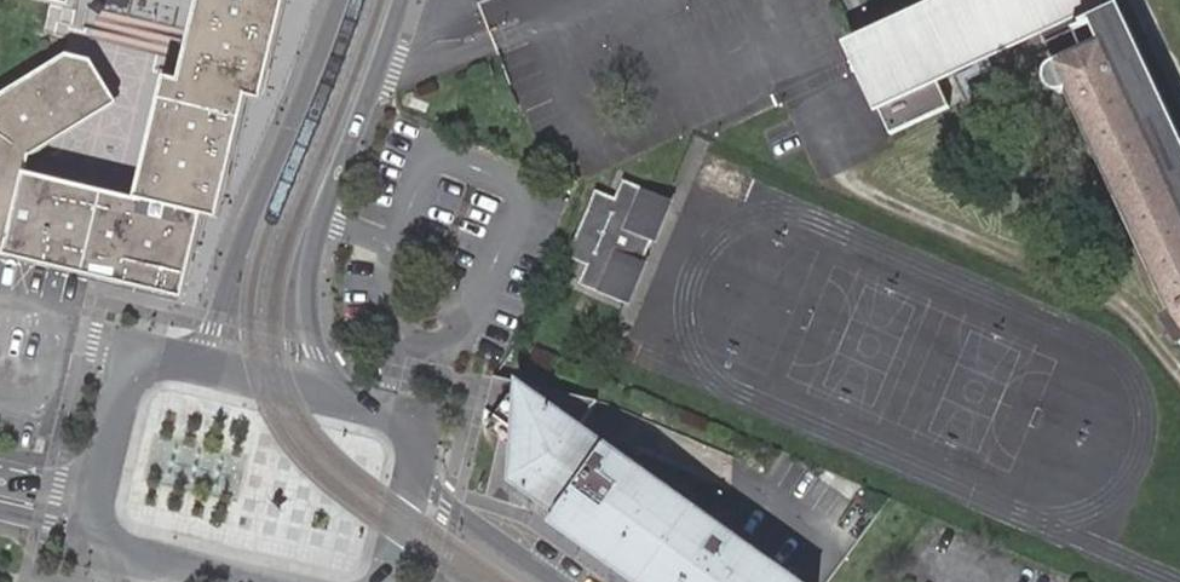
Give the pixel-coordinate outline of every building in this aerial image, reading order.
[(192,304),(212,218),(226,221),(254,97),(267,101),(290,0),(205,0),(187,82),(170,77),(141,201),(36,177),(39,163),(122,110),(96,61),(66,53),(0,103),(0,259),(192,304)] [(80,13),(83,0),(26,0),(80,13)] [(853,53),(887,132),(949,104),(936,75),(1041,27),(1057,60),(1048,71),(1048,84),(1058,93),(1071,92),(1174,317),(1164,323),(1179,348),(1179,188),(1094,0),(971,0),(873,44),(853,53)] [(95,33),(111,34),(113,12),(97,11),(95,33)] [(598,193),(569,258),(589,266),(581,285),(621,303),(667,200),(626,182),(617,201),(598,193)] [(577,439),(595,414),(493,382),(474,429),(524,466),(506,491),(636,581),(779,581),(577,439)] [(506,491),(501,498),(619,581),(636,581),(506,491)]
